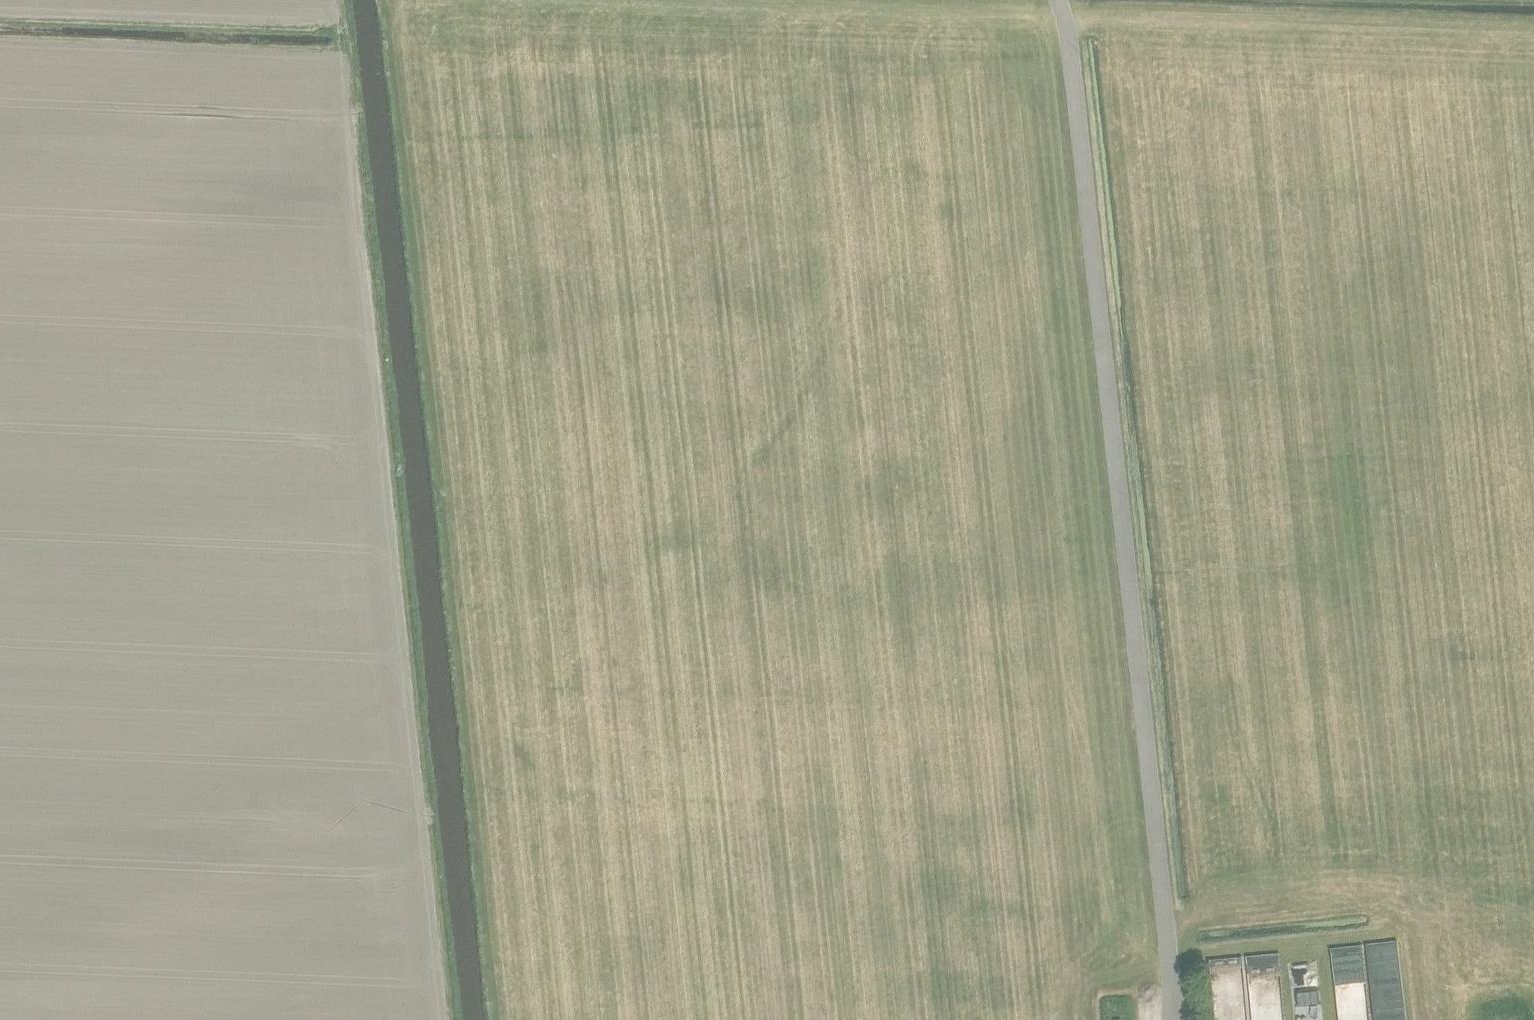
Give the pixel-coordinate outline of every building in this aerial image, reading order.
[(1407,977),(1401,938),(1335,947),(1343,1006),(1375,1002),(1372,981),(1407,977)] [(1250,956),(1257,1019),(1286,1019),(1279,953),(1250,956)]
